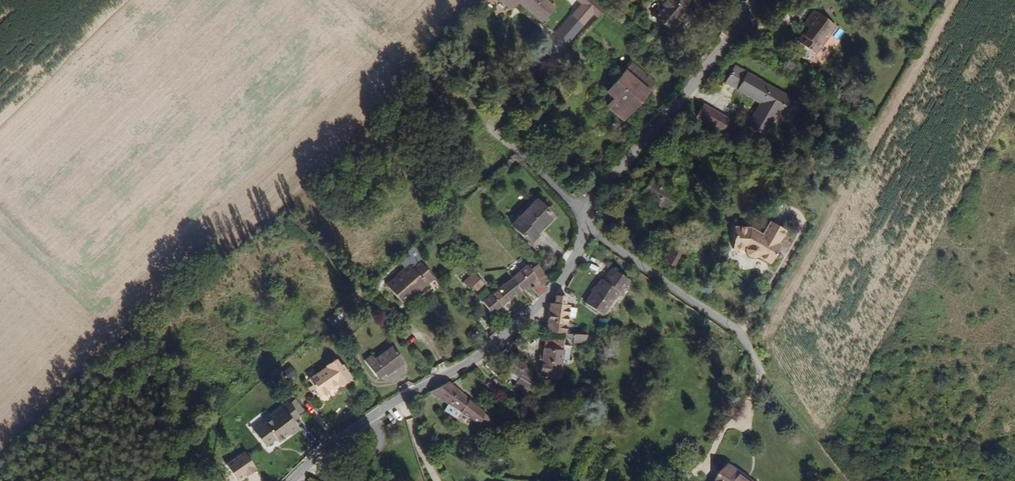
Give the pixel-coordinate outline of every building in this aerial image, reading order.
[(538,12),(549,0),(523,0),(538,12)] [(595,5),(601,10),(607,3),(604,0),(581,0),(557,29),(568,37),(595,5)] [(684,0),(660,0),(661,1),(654,10),(670,24),(678,14),(676,11),(684,0)] [(814,53),(834,23),(813,10),(803,25),(806,29),(797,42),(814,53)] [(622,120),(645,89),(645,86),(651,78),(629,61),(604,93),(611,97),(605,106),(622,120)] [(786,114),(794,98),(738,67),(729,82),(763,103),(752,125),(766,133),(781,111),(786,114)] [(720,131),(726,118),(702,104),(694,117),(720,131)] [(672,214),(686,193),(656,177),(653,181),(648,190),(643,198),(672,214)] [(578,193),(582,184),(575,179),(570,187),(578,193)] [(648,190),(653,181),(647,179),(642,186),(648,190)] [(723,197),(727,190),(720,186),(716,193),(723,197)] [(539,234),(557,215),(540,201),(515,227),(535,245),(541,237),(539,234)] [(780,244),(787,231),(771,222),(764,235),(751,228),(736,227),(736,249),(745,248),(748,250),(750,256),(753,257),(757,257),(773,266),(779,255),(775,252),(780,244)] [(677,269),(689,248),(676,240),(664,261),(677,269)] [(427,278),(434,271),(427,263),(432,258),(426,251),(420,243),(402,259),(410,266),(392,282),(407,300),(410,296),(415,291),(422,292),(430,283),(427,278)] [(779,255),(784,246),(780,244),(775,252),(779,255)] [(542,284),(548,278),(541,270),(536,274),(532,269),(528,264),(512,278),(522,290),(530,283),(535,289),(530,293),(536,299),(547,290),(542,284)] [(536,274),(541,270),(537,265),(532,269),(536,274)] [(621,294),(630,281),(612,269),(604,280),(602,279),(586,303),(604,315),(619,293),(621,294)] [(439,277),(434,271),(427,278),(430,283),(439,277)] [(482,290),(476,281),(482,277),(478,272),(467,282),(473,289),(476,287),(482,290)] [(489,285),(482,277),(476,281),(482,290),(489,285)] [(499,310),(522,290),(512,278),(489,298),(499,310)] [(573,330),(577,304),(572,301),(573,296),(571,292),(563,293),(563,297),(561,301),(555,302),(554,329),(573,330)] [(499,310),(489,298),(483,302),(493,315),(499,310)] [(334,336),(329,329),(323,334),(327,340),(334,336)] [(593,340),(594,332),(573,330),(573,335),(580,336),(581,339),(593,340)] [(570,362),(573,339),(553,337),(552,354),(548,354),(547,358),(551,361),(570,362)] [(400,369),(409,362),(398,344),(380,358),(376,352),(367,357),(378,372),(382,376),(388,372),(390,374),(396,369),(400,369)] [(527,375),(533,365),(533,364),(523,356),(516,368),(521,372),(518,378),(529,384),(532,378),(527,375)] [(355,378),(346,365),(343,367),(339,361),(330,367),(331,369),(313,382),(324,396),(335,388),(342,383),(344,386),(355,378)] [(568,378),(570,362),(551,361),(549,375),(568,378)] [(543,376),(537,372),(539,369),(533,365),(527,375),(532,378),(539,383),(543,376)] [(490,416),(459,388),(449,381),(431,394),(453,406),(449,412),(462,421),(468,413),(486,422),(490,416)] [(337,391),(344,386),(342,383),(335,388),(337,391)] [(566,392),(560,387),(556,393),(565,399),(566,392)] [(296,422),(302,417),(289,402),(271,417),(273,419),(266,425),(265,422),(255,430),(268,445),(277,438),(279,440),(291,431),(292,432),(300,426),(296,422)] [(227,464),(238,480),(241,480),(258,470),(246,452),(227,464)] [(730,466),(719,480),(751,480),(730,466)]
